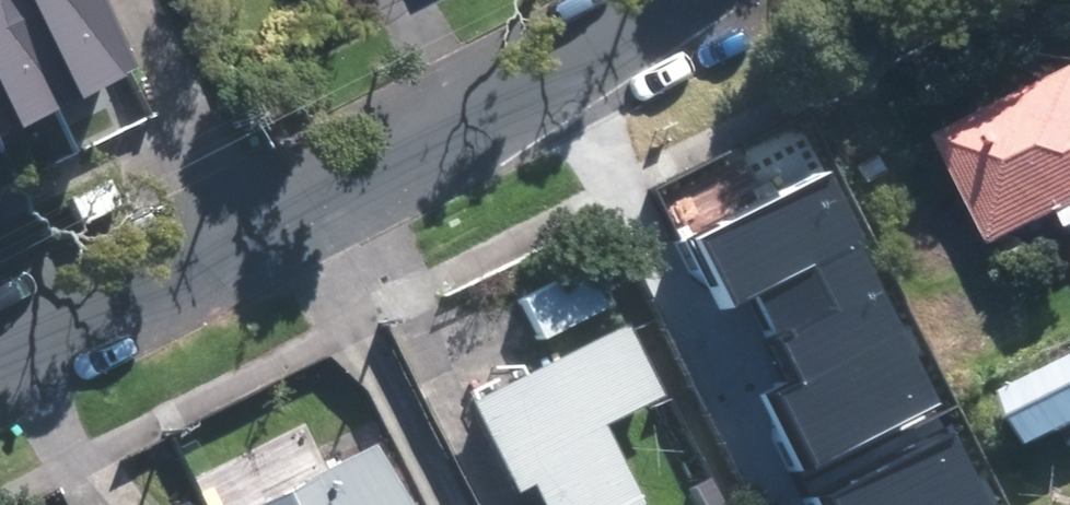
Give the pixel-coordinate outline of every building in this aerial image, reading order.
[(25,129),(25,130),(84,100),(34,0),(0,0),(0,79),(25,129)] [(84,100),(144,70),(108,0),(34,0),(84,100)] [(1069,202),(1069,65),(944,128),(999,237),(1069,202)] [(25,129),(0,79),(0,141),(25,129)] [(889,289),(833,174),(694,241),(749,356),(889,289)] [(537,329),(603,300),(584,260),(518,290),(537,329)] [(889,289),(749,356),(805,472),(945,405),(889,289)] [(595,418),(653,389),(618,319),(463,394),(507,484),(525,476),(539,504),(630,504),(628,501),(634,498),(595,418)] [(253,504),(408,504),(375,442),(253,504)] [(960,444),(837,503),(838,504),(990,504),(960,444)]
